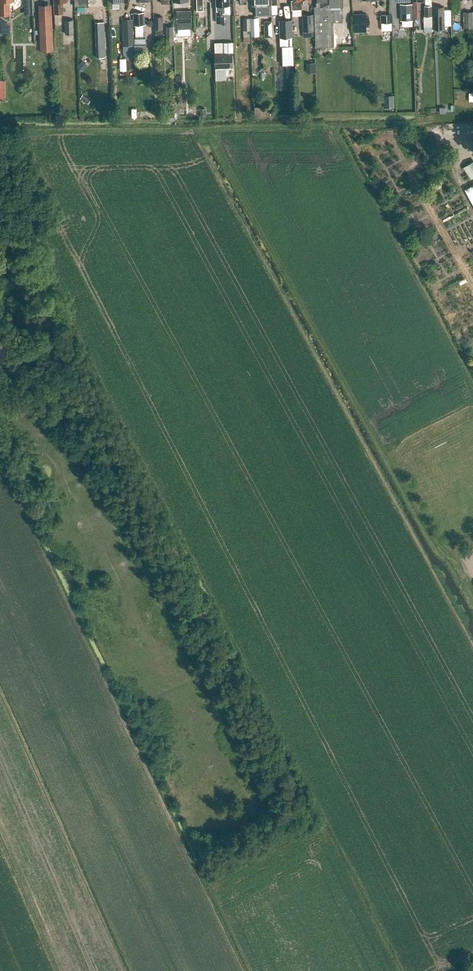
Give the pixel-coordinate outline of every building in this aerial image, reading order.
[(14,0),(0,0),(0,14),(10,14),(10,0),(14,0)] [(55,13),(63,13),(62,1),(67,1),(67,0),(54,0),(55,13)] [(216,8),(218,8),(218,6),(229,5),(229,0),(216,0),(216,8)] [(255,15),(272,15),(271,4),(277,3),(277,0),(253,0),(253,4),(254,4),(255,15)] [(294,1),(292,1),(292,9),(302,9),(302,3),(311,3),(311,0),(294,0),(294,1)] [(334,39),(332,7),(343,7),(343,0),(317,0),(317,6),(315,6),(316,46),(334,46),(334,39)] [(412,1),(401,2),(401,20),(413,20),(412,1)] [(444,28),(444,6),(432,7),(433,28),(444,28)] [(191,10),(176,10),(177,22),(192,22),(191,10)] [(464,28),(472,28),(472,11),(463,12),(464,28)] [(41,51),(54,50),(52,12),(39,13),(41,51)] [(133,12),(134,25),(135,25),(143,25),(145,25),(144,12),(133,12)] [(367,32),(366,13),(353,13),(354,32),(367,32)] [(302,14),(302,31),(314,30),(314,14),(302,14)] [(154,16),(154,29),(163,29),(163,16),(154,16)] [(259,36),(259,17),(250,18),(251,30),(251,36),(259,36)] [(251,30),(250,18),(243,18),(243,30),(251,30)] [(65,19),(65,34),(74,34),(74,19),(65,19)] [(279,20),(280,37),(293,37),(292,19),(279,20)] [(262,20),(263,36),(271,36),(270,20),(262,20)] [(106,57),(104,22),(96,22),(97,57),(106,57)] [(143,25),(135,25),(136,38),(144,37),(143,25)] [(134,45),(133,29),(122,29),(123,45),(134,45)] [(146,38),(135,38),(135,52),(146,52),(146,38)] [(281,46),(281,64),(293,64),(293,46),(281,46)] [(215,68),(233,67),(233,51),(215,52),(215,68)] [(135,59),(126,59),(127,69),(136,69),(135,59)] [(315,63),(307,63),(307,73),(316,73),(315,63)] [(270,106),(255,106),(255,116),(270,115),(270,106)] [(463,167),(471,179),(472,178),(472,160),(463,167)]
